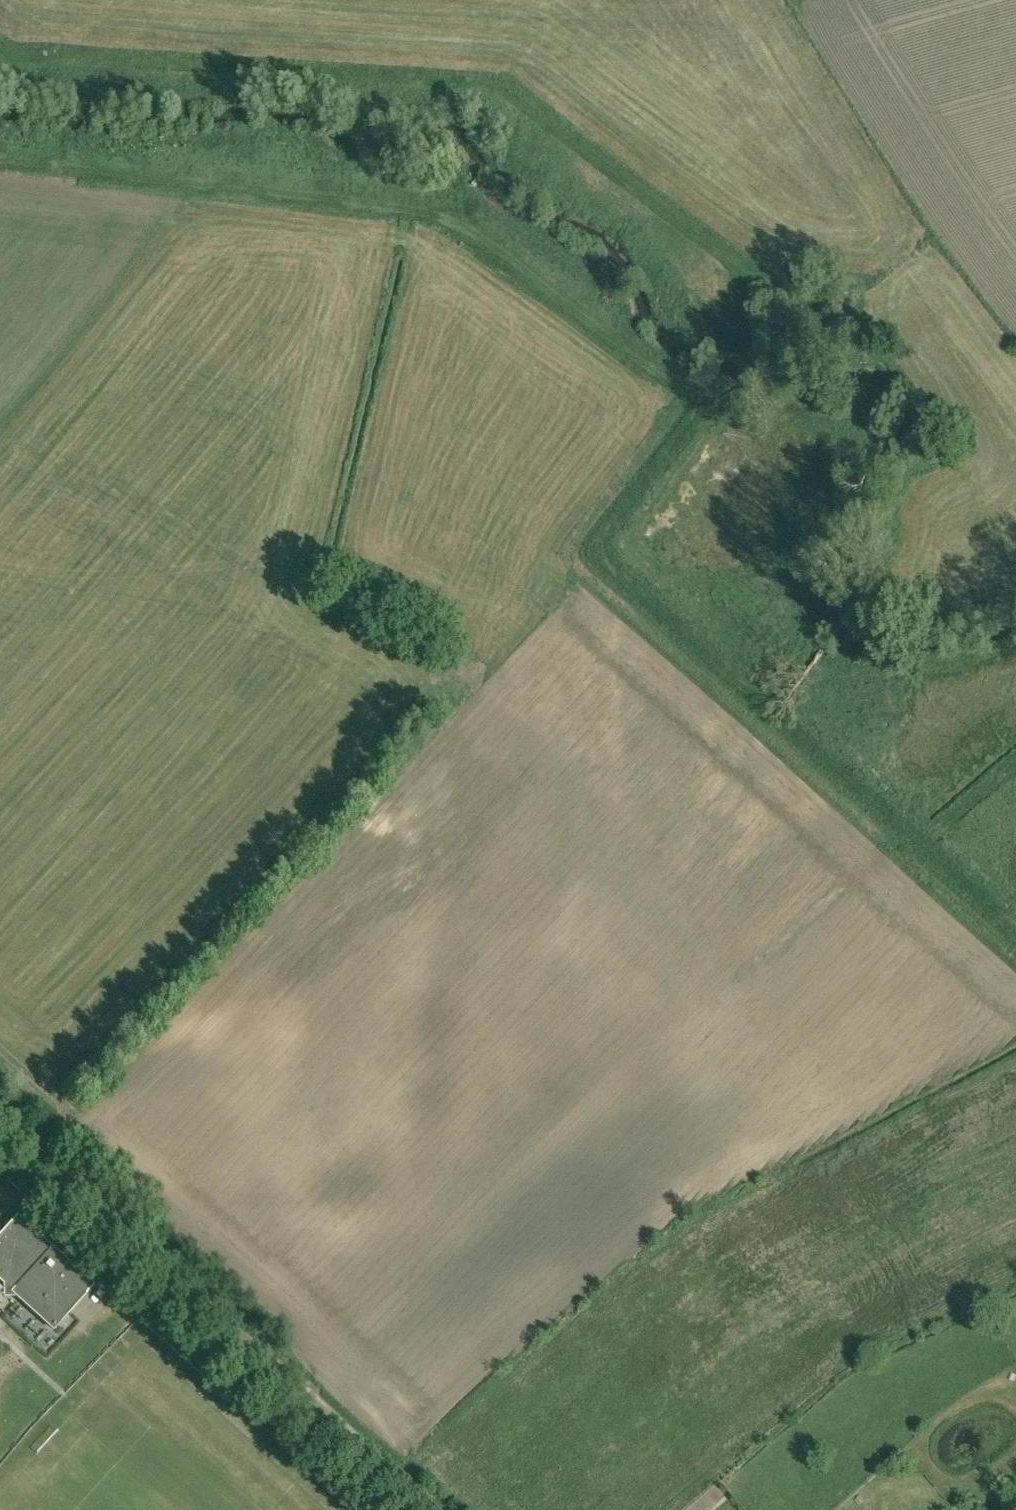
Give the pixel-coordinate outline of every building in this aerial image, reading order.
[(7,1181),(17,1190),(25,1181),(15,1172),(7,1181)] [(11,1208),(18,1200),(3,1185),(0,1188),(0,1198),(11,1208)] [(17,1216),(0,1234),(0,1280),(54,1329),(93,1285),(17,1216)]
